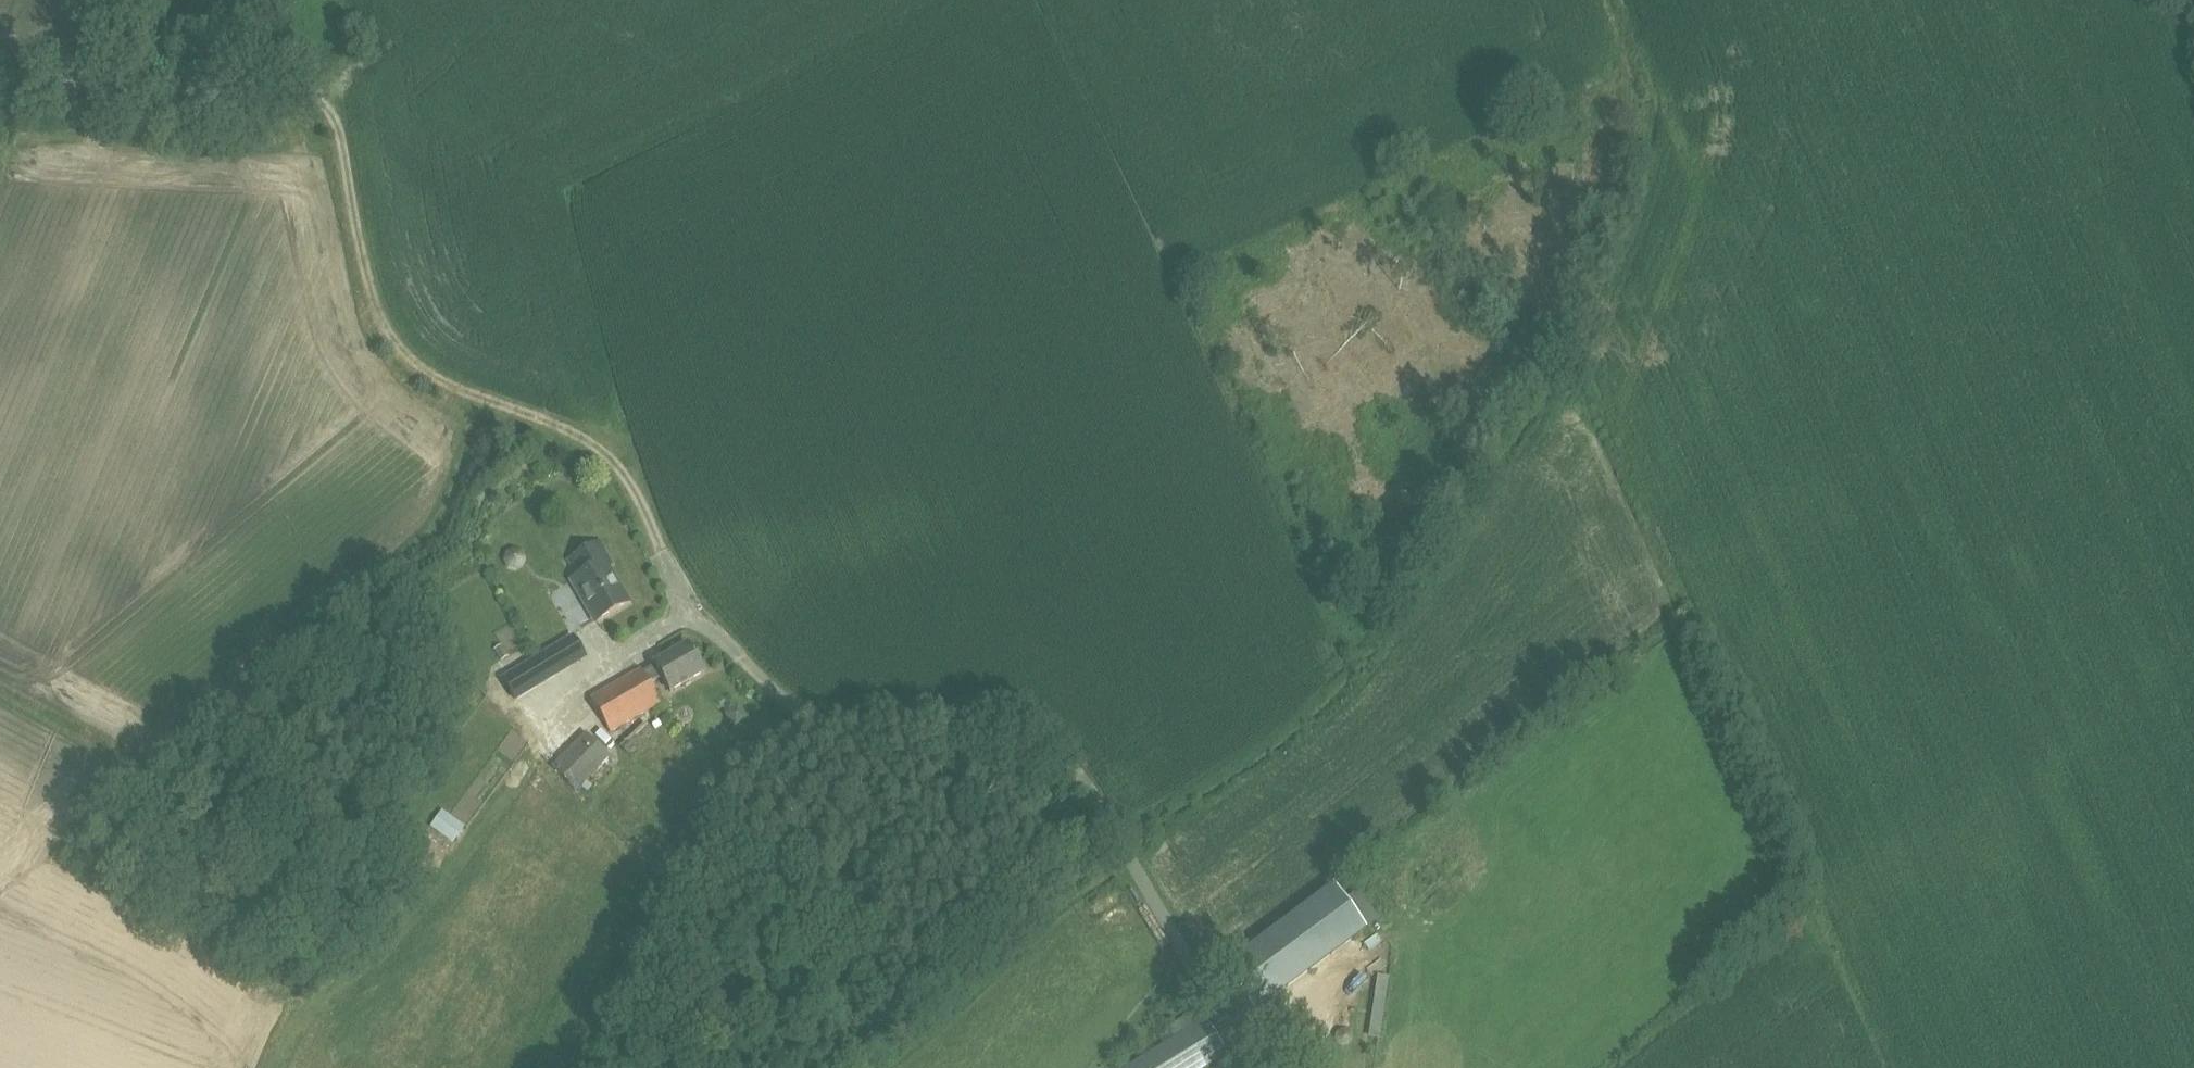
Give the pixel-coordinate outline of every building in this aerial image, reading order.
[(596,621),(628,602),(608,567),(612,565),(599,543),(570,559),(579,575),(572,580),(596,621)] [(536,688),(569,667),(587,657),(573,633),(555,645),(523,665),(536,688)] [(670,692),(704,672),(687,645),(654,665),(654,666),(642,673),(641,671),(590,700),(610,734),(661,704),(649,685),(662,678),(670,692)] [(576,792),(611,757),(585,732),(550,767),(576,792)] [(1278,975),(1287,987),(1365,929),(1333,886),(1222,969),(1245,1000),(1278,975)] [(1127,1067),(1201,1067),(1227,1053),(1206,1019),(1127,1067)]
